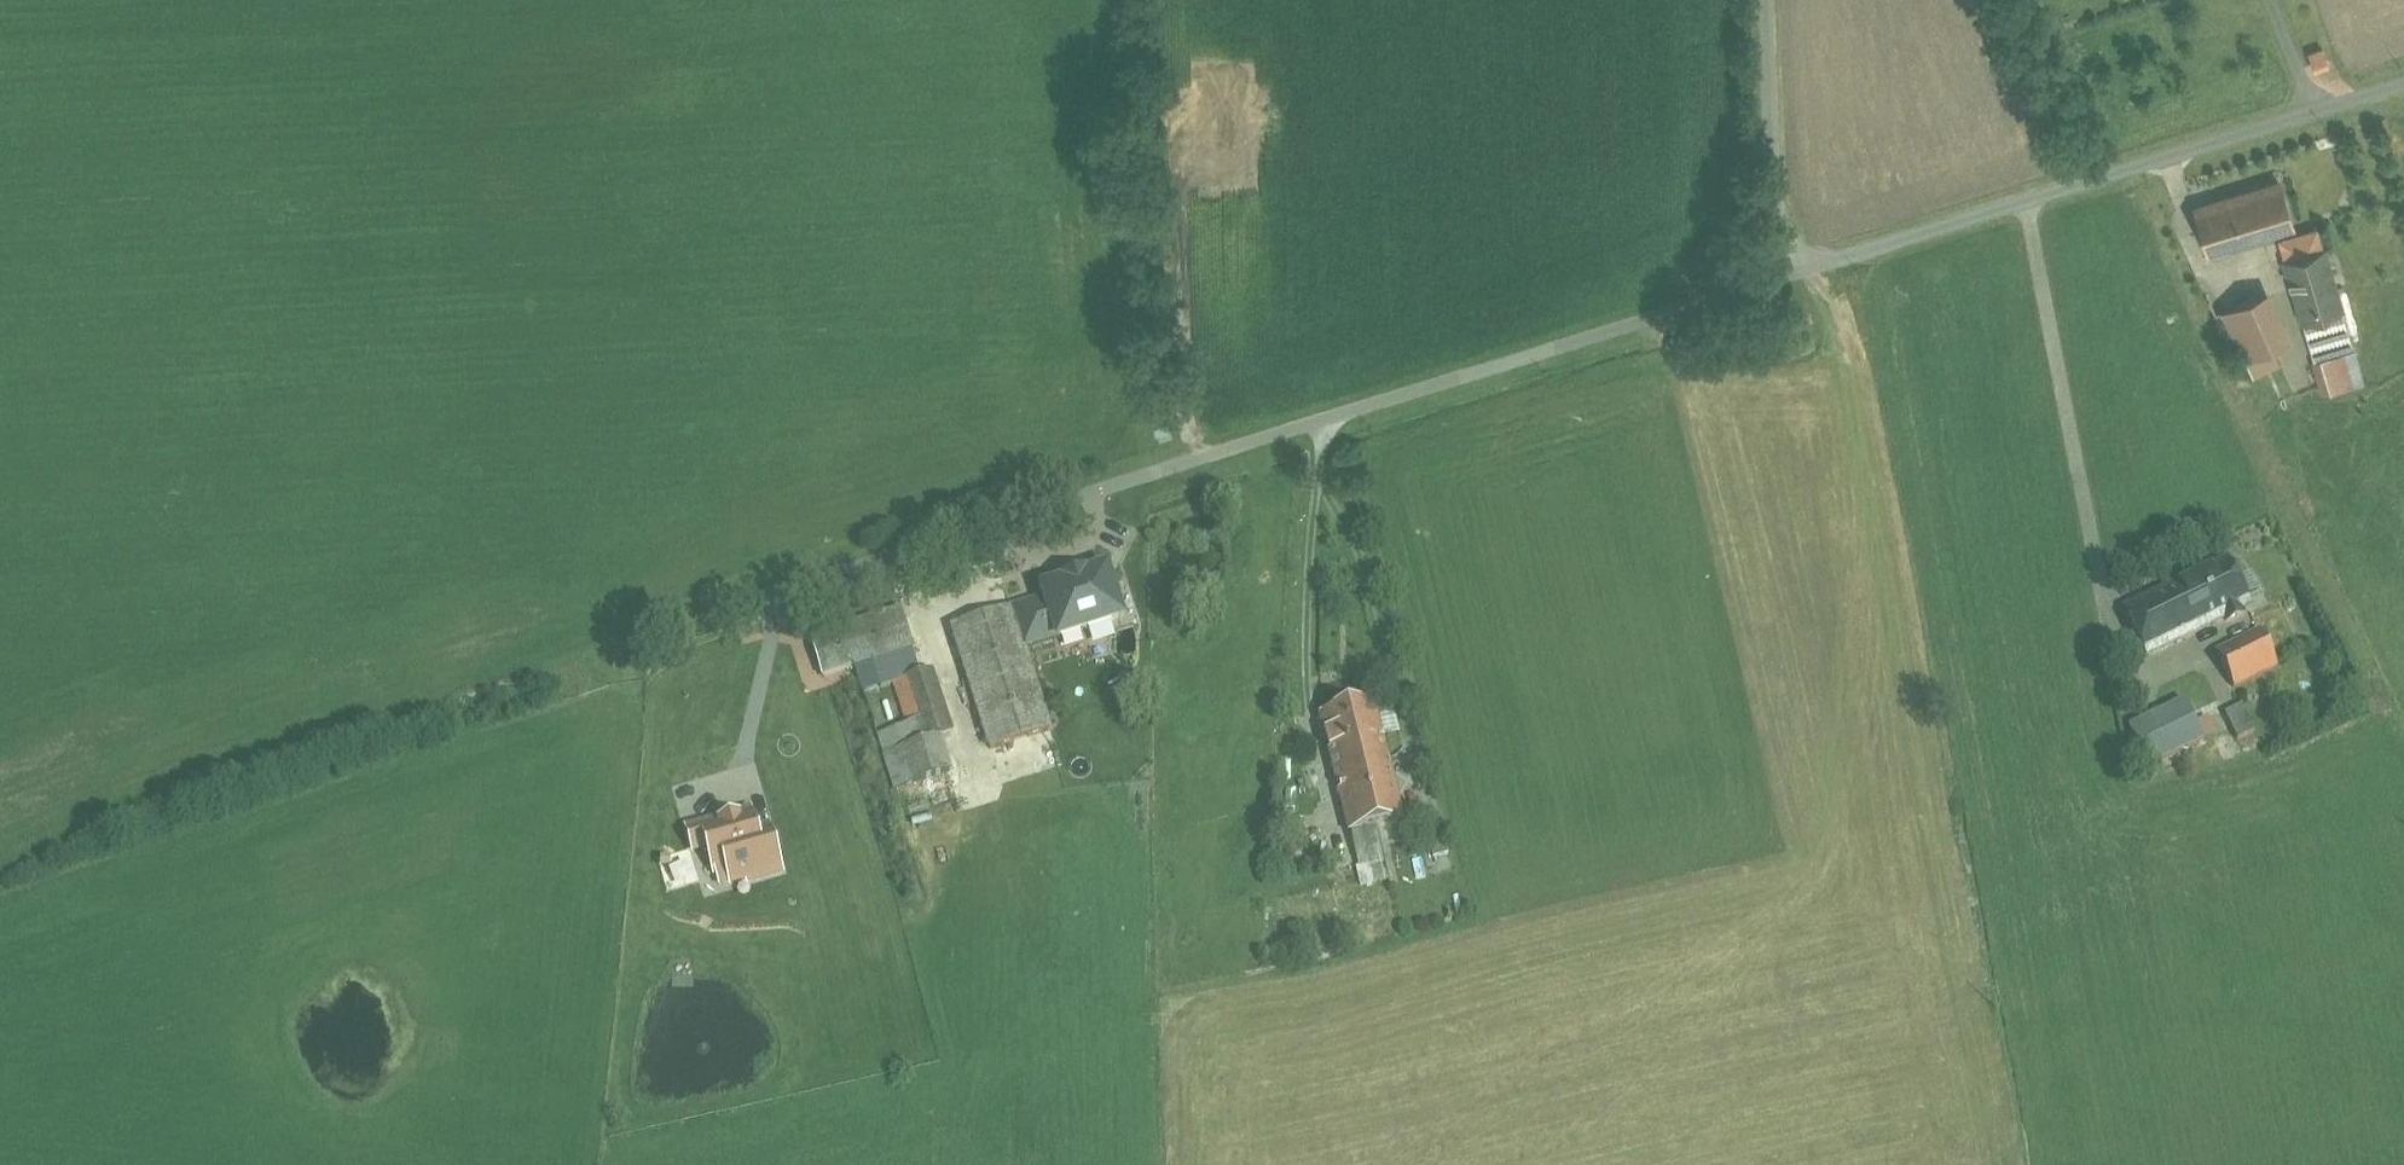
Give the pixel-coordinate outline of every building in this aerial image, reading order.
[(2278,183),(2195,209),(2209,254),(2292,228),(2278,183)] [(2323,250),(2284,262),(2323,389),(2351,381),(2342,349),(2352,346),(2323,250)] [(2271,295),(2226,314),(2246,363),(2292,344),(2271,295)] [(2227,563),(2128,612),(2150,655),(2225,618),(2227,622),(2242,614),(2240,610),(2248,606),(2239,586),(2241,586),(2243,578),(2238,567),(2230,565),(2228,566),(2227,563)] [(1058,636),(1059,638),(1120,617),(1105,571),(1043,592),(1050,611),(1058,636)] [(1011,607),(950,627),(991,750),(1051,730),(1024,647),(1058,636),(1050,611),(1016,622),(1011,607)] [(901,611),(810,640),(822,677),(913,647),(901,611)] [(2265,639),(2218,660),(2231,690),(2277,670),(2265,639)] [(916,747),(887,756),(899,791),(951,773),(939,739),(954,734),(933,671),(918,676),(913,660),(889,669),(916,747)] [(1373,702),(1322,714),(1351,834),(1378,828),(1401,822),(1373,702)] [(2189,705),(2127,734),(2144,774),(2207,745),(2189,705)] [(2242,713),(2226,720),(2236,745),(2252,737),(2242,713)] [(750,814),(692,830),(697,849),(708,846),(715,872),(728,869),(732,883),(779,870),(767,826),(754,830),(750,814)] [(1389,878),(1378,828),(1351,834),(1360,868),(1357,868),(1360,886),(1389,878)]
